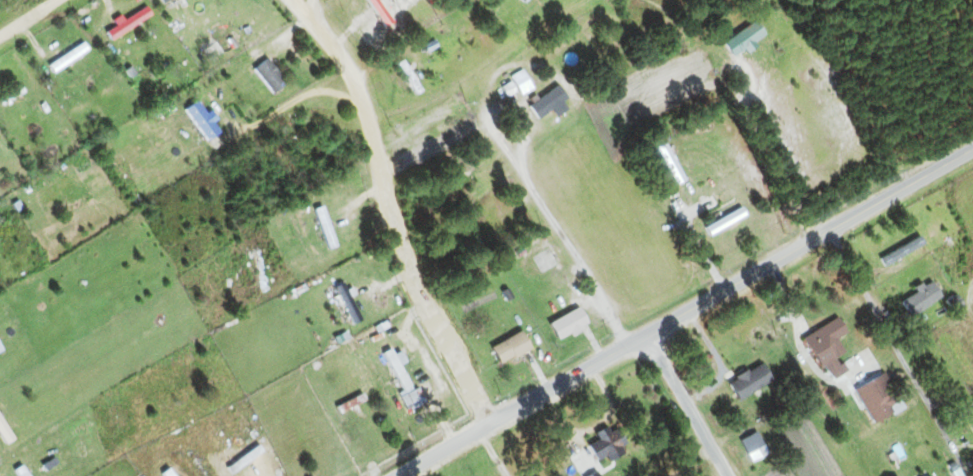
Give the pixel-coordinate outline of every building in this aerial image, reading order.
[(386,27),(393,22),(377,0),(365,0),(386,27)] [(724,45),(736,59),(766,36),(755,21),(724,45)] [(148,31),(145,25),(116,41),(119,47),(148,31)] [(87,50),(82,43),(50,67),(55,74),(87,50)] [(261,63),(282,95),(289,90),(268,59),(261,63)] [(398,65),(415,94),(421,91),(403,62),(398,65)] [(512,82),(502,88),(507,96),(517,89),(521,96),(533,89),(523,70),(510,78),(512,82)] [(552,111),(557,118),(568,110),(563,104),(568,100),(558,86),(529,107),(539,120),(552,111)] [(15,114),(24,108),(17,98),(24,93),(20,87),(4,98),(15,114)] [(184,110),(215,152),(226,143),(196,102),(184,110)] [(685,181),(662,140),(656,144),(678,185),(685,181)] [(705,228),(710,236),(747,214),(742,206),(705,228)] [(886,254),(892,265),(919,250),(913,239),(886,254)] [(914,290),(916,292),(901,301),(911,316),(943,296),(933,279),(914,290)] [(362,319),(342,282),(333,287),(352,324),(362,319)] [(549,323),(558,339),(588,323),(579,307),(549,323)] [(836,357),(845,352),(838,339),(848,334),(839,317),(804,336),(824,375),(841,366),(836,357)] [(491,346),(499,364),(530,349),(522,331),(491,346)] [(402,391),(397,393),(405,409),(421,402),(401,363),(404,362),(397,348),(384,355),(402,391)] [(728,383),(740,401),(773,379),(761,361),(728,383)] [(904,407),(887,372),(855,387),(872,423),(904,407)] [(0,419),(0,434),(6,443),(13,438),(0,419)] [(626,444),(621,434),(614,437),(608,426),(595,433),(599,440),(589,445),(596,460),(626,444)]
